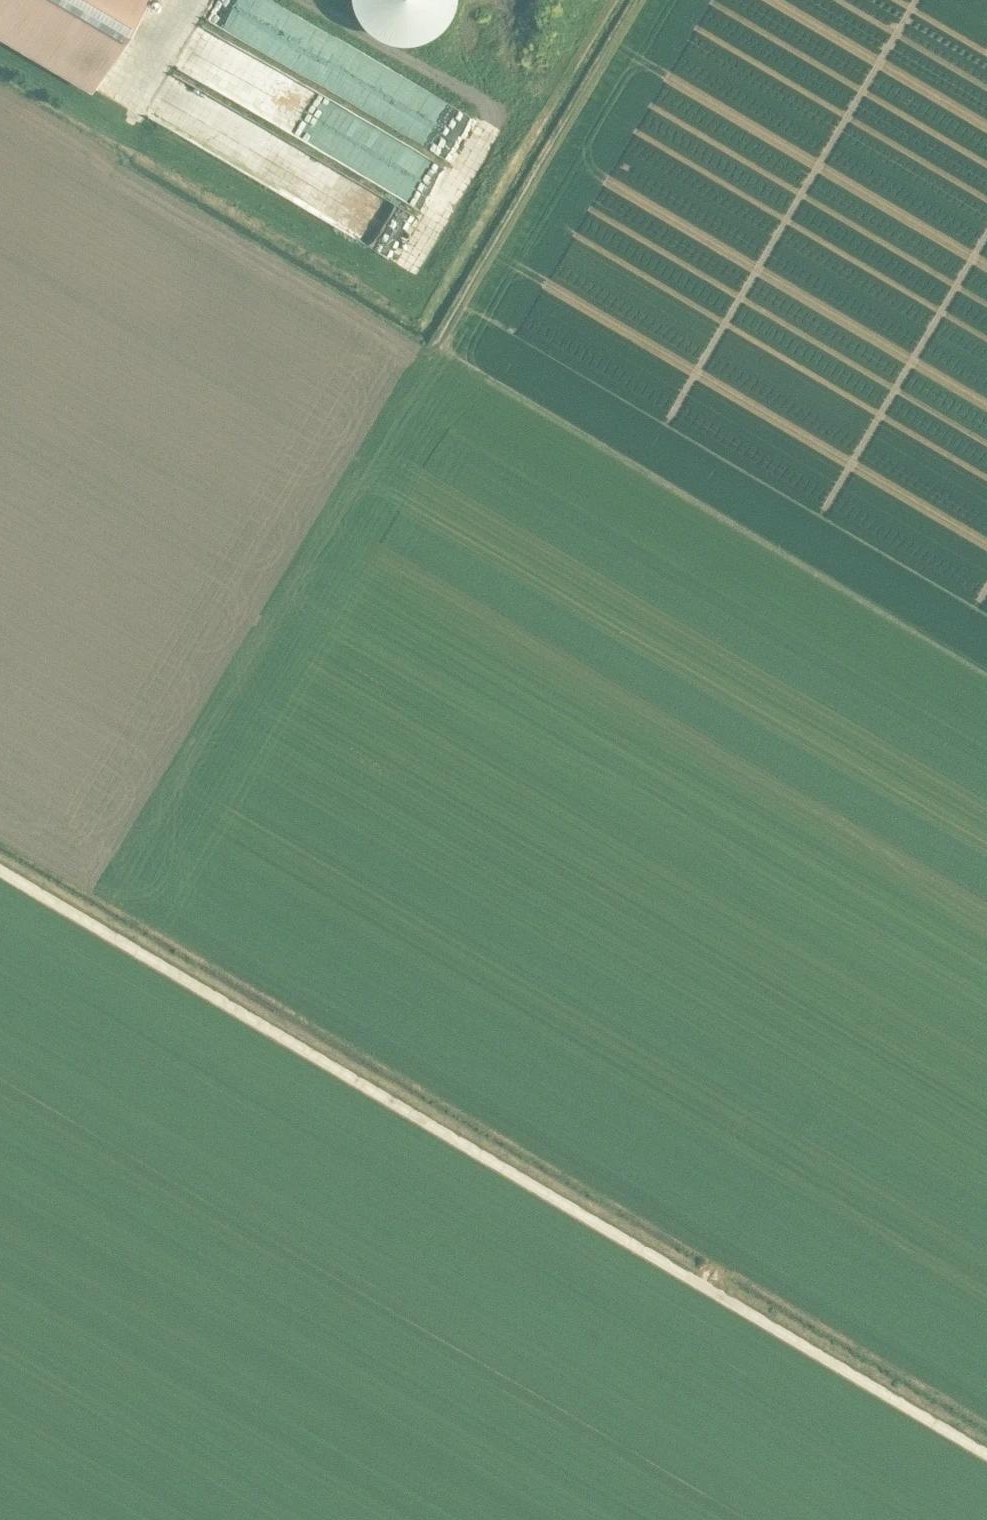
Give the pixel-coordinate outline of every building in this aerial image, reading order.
[(138,0),(0,0),(0,33),(88,85),(138,0)]
